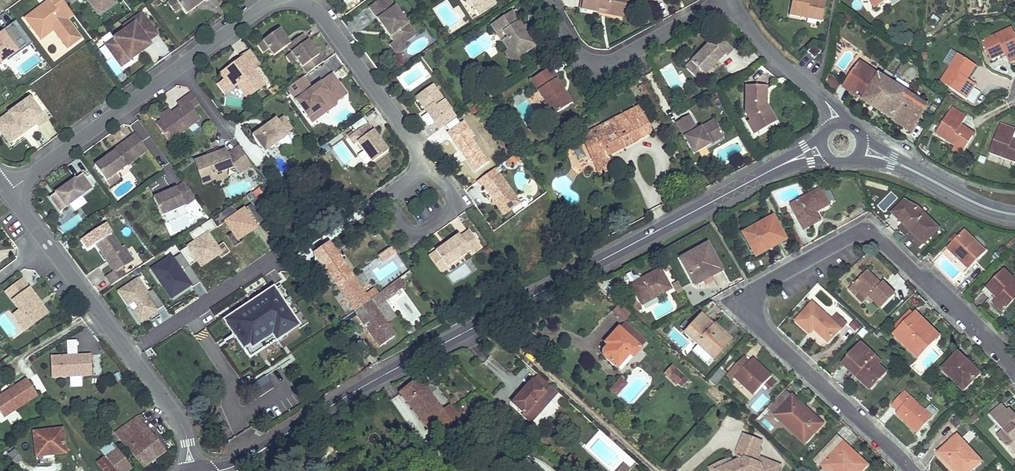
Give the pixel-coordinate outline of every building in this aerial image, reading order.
[(38,37),(47,30),(54,31),(54,32),(68,50),(82,39),(68,21),(66,17),(72,12),(62,0),(50,0),(51,1),(46,6),(45,4),(33,13),(39,21),(31,27),(38,37)] [(98,15),(106,9),(100,1),(96,3),(94,0),(87,0),(98,15)] [(114,0),(94,0),(96,3),(100,1),(106,9),(115,2),(114,0)] [(175,0),(171,0),(168,3),(175,13),(181,8),(175,0)] [(181,8),(186,14),(205,0),(175,0),(181,8)] [(415,35),(390,0),(379,0),(369,8),(393,41),(394,43),(402,44),(415,35)] [(475,10),(490,0),(469,0),(475,10)] [(494,0),(490,0),(475,10),(478,15),(496,4),(494,0)] [(580,9),(597,12),(598,9),(620,13),(622,4),(618,3),(619,0),(582,0),(580,9)] [(618,3),(622,4),(620,13),(598,9),(597,12),(623,17),(626,0),(619,0),(618,3)] [(789,15),(821,21),(825,2),(813,0),(792,0),(789,15)] [(874,8),(886,0),(868,0),(874,8)] [(512,11),(509,13),(513,19),(518,21),(512,11)] [(33,13),(25,19),(31,27),(39,21),(33,13)] [(513,19),(509,13),(491,25),(498,35),(503,32),(507,38),(502,41),(509,52),(516,53),(522,54),(523,54),(538,44),(527,28),(525,30),(523,28),(518,21),(513,19)] [(148,42),(157,35),(142,14),(124,26),(127,30),(106,45),(119,62),(127,56),(130,60),(143,51),(140,47),(148,42)] [(33,43),(16,22),(0,34),(0,68),(33,43)] [(989,58),(1004,51),(1005,54),(1010,63),(1014,61),(1014,35),(1012,27),(982,41),(989,58)] [(290,53),(308,41),(303,34),(290,44),(279,29),(262,42),(268,50),(273,57),(286,47),(290,53)] [(47,30),(38,37),(41,41),(54,32),(54,31),(47,30)] [(503,32),(498,35),(502,41),(507,38),(503,32)] [(712,40),(691,62),(704,75),(724,54),(726,55),(732,49),(720,37),(714,43),(712,40)] [(306,75),(323,62),(308,41),(290,53),(296,61),(306,75)] [(397,54),(407,47),(404,43),(402,44),(394,43),(393,41),(389,44),(397,54)] [(150,46),(148,42),(140,47),(143,51),(150,46)] [(268,50),(262,42),(257,45),(263,53),(268,50)] [(814,45),(807,52),(814,59),(821,51),(814,45)] [(252,70),(259,65),(249,51),(239,58),(240,60),(219,75),(223,81),(221,83),(228,92),(236,86),(245,99),(263,86),(252,70)] [(1004,51),(989,58),(991,61),(1005,54),(1004,51)] [(513,64),(525,57),(523,54),(522,54),(516,53),(509,52),(506,54),(513,64)] [(296,61),(290,53),(285,57),(291,65),(296,61)] [(958,54),(940,82),(967,99),(976,85),(965,78),(974,64),(958,54)] [(130,60),(127,56),(119,62),(121,66),(130,60)] [(704,75),(691,62),(686,68),(699,81),(704,75)] [(859,62),(843,87),(910,131),(927,105),(859,62)] [(974,64),(965,78),(968,79),(976,66),(974,64)] [(550,67),(530,80),(554,114),(571,103),(555,79),(557,78),(550,67)] [(286,90),(310,124),(349,97),(333,74),(312,88),(305,77),(286,90)] [(825,87),(838,92),(842,81),(829,76),(825,87)] [(228,92),(221,83),(217,86),(224,95),(228,92)] [(456,117),(433,84),(416,97),(439,129),(456,117)] [(766,104),(766,86),(746,86),(745,112),(750,120),(755,129),(771,120),(764,107),(764,104),(766,104)] [(199,103),(192,93),(185,97),(193,108),(199,103)] [(169,142),(201,119),(193,108),(185,97),(177,103),(180,107),(172,112),(161,121),(156,124),(169,142)] [(47,121),(30,98),(0,119),(0,122),(10,136),(24,125),(28,130),(36,124),(38,127),(47,121)] [(776,122),(766,104),(764,104),(764,107),(771,120),(755,129),(757,133),(776,122)] [(636,140),(652,132),(639,106),(581,137),(594,164),(609,156),(636,141),(636,140)] [(952,108),(935,134),(955,147),(963,152),(973,136),(960,128),(961,125),(967,117),(952,108)] [(172,112),(169,109),(158,117),(161,121),(172,112)] [(689,116),(676,123),(694,154),(724,137),(716,124),(703,131),(701,128),(697,130),(689,116)] [(285,135),(291,130),(282,118),(276,122),(275,120),(251,136),(263,154),(287,137),(285,135)] [(714,120),(701,128),(703,131),(716,124),(714,120)] [(755,129),(750,120),(747,122),(754,134),(757,133),(755,129)] [(28,130),(24,125),(10,136),(0,122),(0,132),(9,144),(28,130)] [(372,162),(388,151),(368,123),(348,137),(354,145),(357,142),(372,162)] [(989,154),(1014,163),(1014,143),(1012,142),(1013,139),(1014,134),(1014,129),(1000,124),(989,154)] [(975,134),(961,125),(960,128),(973,136),(975,134)] [(136,133),(114,149),(115,151),(95,165),(106,181),(148,150),(136,133)] [(477,182),(494,169),(471,136),(453,149),(477,182)] [(343,140),(334,145),(344,161),(352,157),(343,140)] [(240,173),(251,165),(238,146),(227,155),(225,150),(216,154),(215,154),(209,156),(195,162),(203,184),(216,179),(215,174),(225,170),(236,166),(240,173)] [(963,152),(955,147),(952,151),(960,156),(963,152)] [(613,164),(609,156),(594,164),(600,175),(608,171),(606,168),(613,164)] [(227,178),(225,170),(215,174),(216,179),(217,182),(227,178)] [(60,212),(92,188),(83,175),(76,180),(75,179),(56,193),(57,194),(51,198),(60,212)] [(196,199),(184,182),(177,187),(154,197),(162,216),(185,206),(189,204),(196,199)] [(821,190),(791,206),(804,230),(820,221),(815,213),(829,205),(821,190)] [(877,206),(885,213),(897,198),(889,191),(877,206)] [(904,201),(892,213),(903,224),(924,244),(939,229),(918,208),(904,201)] [(223,221),(236,212),(232,207),(219,216),(223,221)] [(223,222),(237,244),(259,230),(245,208),(223,222)] [(788,213),(783,216),(788,225),(794,222),(788,213)] [(772,218),(742,234),(752,253),(771,242),(774,246),(785,240),(772,218)] [(150,269),(169,301),(200,283),(190,267),(196,263),(201,270),(230,253),(224,243),(217,247),(209,233),(216,229),(212,222),(190,234),(195,243),(150,269)] [(903,224),(898,229),(919,249),(924,244),(903,224)] [(471,253),(480,247),(468,231),(460,237),(458,235),(435,252),(446,268),(470,251),(471,253)] [(964,231),(948,248),(969,269),(985,252),(964,231)] [(111,234),(96,245),(106,261),(108,259),(111,264),(109,265),(114,273),(106,278),(112,286),(127,276),(122,269),(133,261),(124,248),(122,249),(111,234)] [(1014,239),(1007,246),(1010,249),(1014,244),(1014,240),(1014,239)] [(771,242),(752,253),(755,257),(774,246),(771,242)] [(347,269),(328,243),(313,254),(332,280),(347,269)] [(721,271),(707,244),(680,259),(694,285),(721,271)] [(446,268),(435,252),(428,256),(440,272),(446,268)] [(667,262),(660,266),(663,271),(670,267),(667,262)] [(347,269),(332,280),(333,282),(348,271),(347,269)] [(660,269),(631,285),(628,280),(619,285),(622,288),(616,292),(632,306),(639,301),(641,305),(671,289),(660,269)] [(737,269),(727,274),(731,282),(741,277),(737,269)] [(1014,301),(1014,281),(1004,269),(986,287),(998,298),(993,302),(1003,313),(1014,301)] [(348,271),(333,282),(354,312),(369,301),(365,295),(359,287),(348,271)] [(895,295),(883,283),(881,285),(867,272),(853,286),(867,300),(871,304),(873,301),(882,309),(895,295)] [(116,291),(139,326),(165,308),(142,274),(116,291)] [(48,313),(22,279),(6,292),(19,310),(31,326),(48,313)] [(677,280),(671,283),(674,288),(679,285),(677,280)] [(867,300),(853,286),(849,290),(863,304),(867,300)] [(982,291),(993,302),(998,298),(986,287),(982,291)] [(374,288),(365,295),(369,301),(378,294),(374,288)] [(273,289),(224,322),(249,359),(297,326),(273,289)] [(369,301),(354,312),(379,347),(394,336),(369,301)] [(611,311),(624,322),(632,313),(620,301),(611,311)] [(812,303),(796,321),(809,333),(813,328),(828,342),(840,329),(846,323),(836,314),(831,320),(812,303)] [(68,309),(73,318),(78,315),(72,307),(68,309)] [(31,326),(19,310),(13,315),(25,330),(31,326)] [(898,331),(894,335),(918,359),(936,341),(924,329),(928,325),(916,313),(914,314),(911,311),(894,327),(898,331)] [(713,326),(701,315),(684,333),(713,359),(728,342),(717,332),(720,329),(714,324),(713,326)] [(854,320),(848,327),(856,333),(862,326),(854,320)] [(644,343),(646,342),(624,322),(618,328),(633,342),(637,337),(644,343)] [(940,337),(928,325),(924,329),(936,341),(940,337)] [(637,337),(633,342),(618,328),(610,337),(613,339),(607,345),(603,349),(602,352),(602,354),(603,356),(604,357),(616,368),(629,354),(632,357),(644,343),(637,337)] [(717,332),(728,342),(731,339),(720,329),(717,332)] [(613,339),(610,337),(605,342),(607,345),(613,339)] [(50,356),(51,380),(71,379),(72,386),(81,386),(81,378),(92,377),(91,354),(77,355),(77,341),(66,341),(67,356),(50,356)] [(861,344),(843,365),(856,376),(857,375),(872,388),(886,372),(878,365),(871,359),(874,356),(861,344)] [(958,354),(943,370),(964,391),(980,375),(958,354)] [(874,356),(871,359),(878,365),(881,362),(874,356)] [(744,357),(739,363),(744,368),(749,363),(744,357)] [(772,377),(753,359),(749,363),(744,368),(739,363),(727,375),(733,380),(736,378),(754,395),(765,384),(770,389),(776,383),(771,378),(772,377)] [(678,382),(683,376),(671,366),(664,373),(676,384),(678,382)] [(726,372),(720,367),(709,381),(714,385),(726,372)] [(538,374),(511,403),(523,413),(522,415),(530,422),(557,391),(538,374)] [(872,388),(857,375),(856,376),(870,389),(872,388)] [(682,386),(688,380),(683,376),(678,382),(682,386)] [(22,418),(17,411),(39,398),(27,378),(0,394),(0,415),(7,427),(22,418)] [(416,378),(399,392),(434,437),(459,417),(449,404),(441,410),(416,378)] [(615,395),(625,384),(620,378),(609,389),(615,395)] [(200,388),(194,392),(197,397),(203,393),(200,388)] [(785,390),(768,409),(775,416),(790,399),(806,414),(809,411),(793,396),(785,390)] [(899,411),(897,413),(918,433),(932,418),(925,411),(911,398),(904,392),(892,405),(899,411)] [(762,395),(751,409),(758,414),(769,400),(762,395)] [(277,402),(282,412),(292,408),(287,398),(277,402)] [(806,414),(790,399),(775,416),(806,444),(823,424),(809,411),(806,414)] [(977,409),(973,405),(963,413),(967,418),(977,409)] [(1008,411),(1002,405),(991,415),(1004,430),(997,436),(1014,456),(1014,454),(1014,414),(1010,409),(1008,411)] [(930,406),(925,411),(932,418),(937,412),(930,406)] [(975,415),(968,421),(972,425),(979,419),(975,415)] [(138,416),(115,434),(127,449),(127,448),(142,469),(166,451),(138,416)] [(988,428),(993,421),(985,416),(980,423),(988,428)] [(54,456),(65,455),(62,428),(33,431),(36,456),(54,454),(54,456)] [(106,435),(93,445),(103,458),(104,457),(106,459),(117,450),(106,435)] [(780,466),(759,457),(761,451),(760,447),(762,442),(744,435),(737,453),(741,462),(735,465),(733,461),(730,460),(726,461),(728,466),(717,470),(778,470),(780,466)] [(938,453),(955,470),(971,470),(981,462),(957,436),(938,453)] [(822,466),(828,470),(862,470),(863,469),(851,459),(855,454),(843,443),(837,437),(816,460),(822,466)] [(22,460),(14,450),(8,454),(15,465),(22,460)] [(106,459),(115,470),(128,470),(131,469),(117,450),(106,459)] [(867,465),(855,454),(851,459),(863,469),(867,465)] [(565,462),(575,470),(587,470),(588,470),(571,455),(565,462)] [(103,458),(96,463),(102,470),(115,470),(106,459),(104,457),(103,458)] [(717,470),(728,466),(726,461),(710,468),(712,470),(717,470)]
